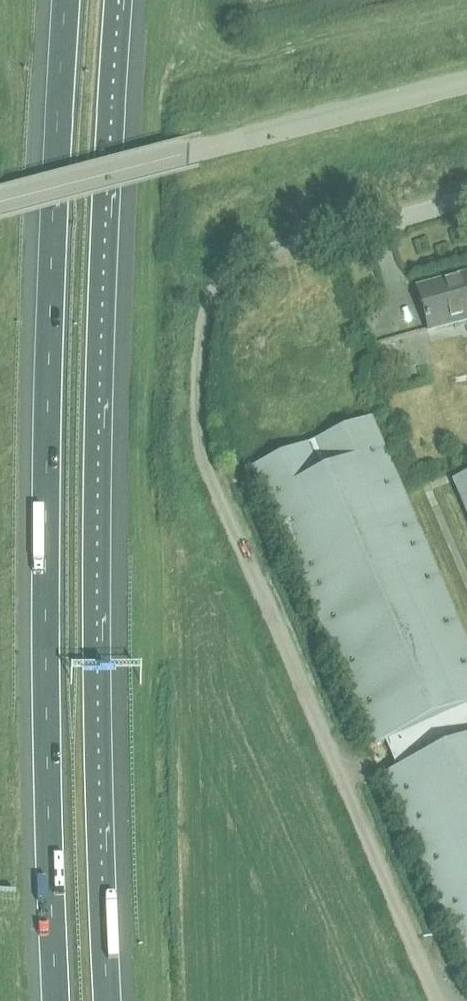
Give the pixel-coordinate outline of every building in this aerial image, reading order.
[(418,291),(429,330),(466,319),(466,277),(418,291)] [(371,419),(252,470),(371,750),(385,743),(397,771),(383,777),(466,974),(466,644),(371,419)] [(466,515),(466,477),(453,483),(466,515)]
